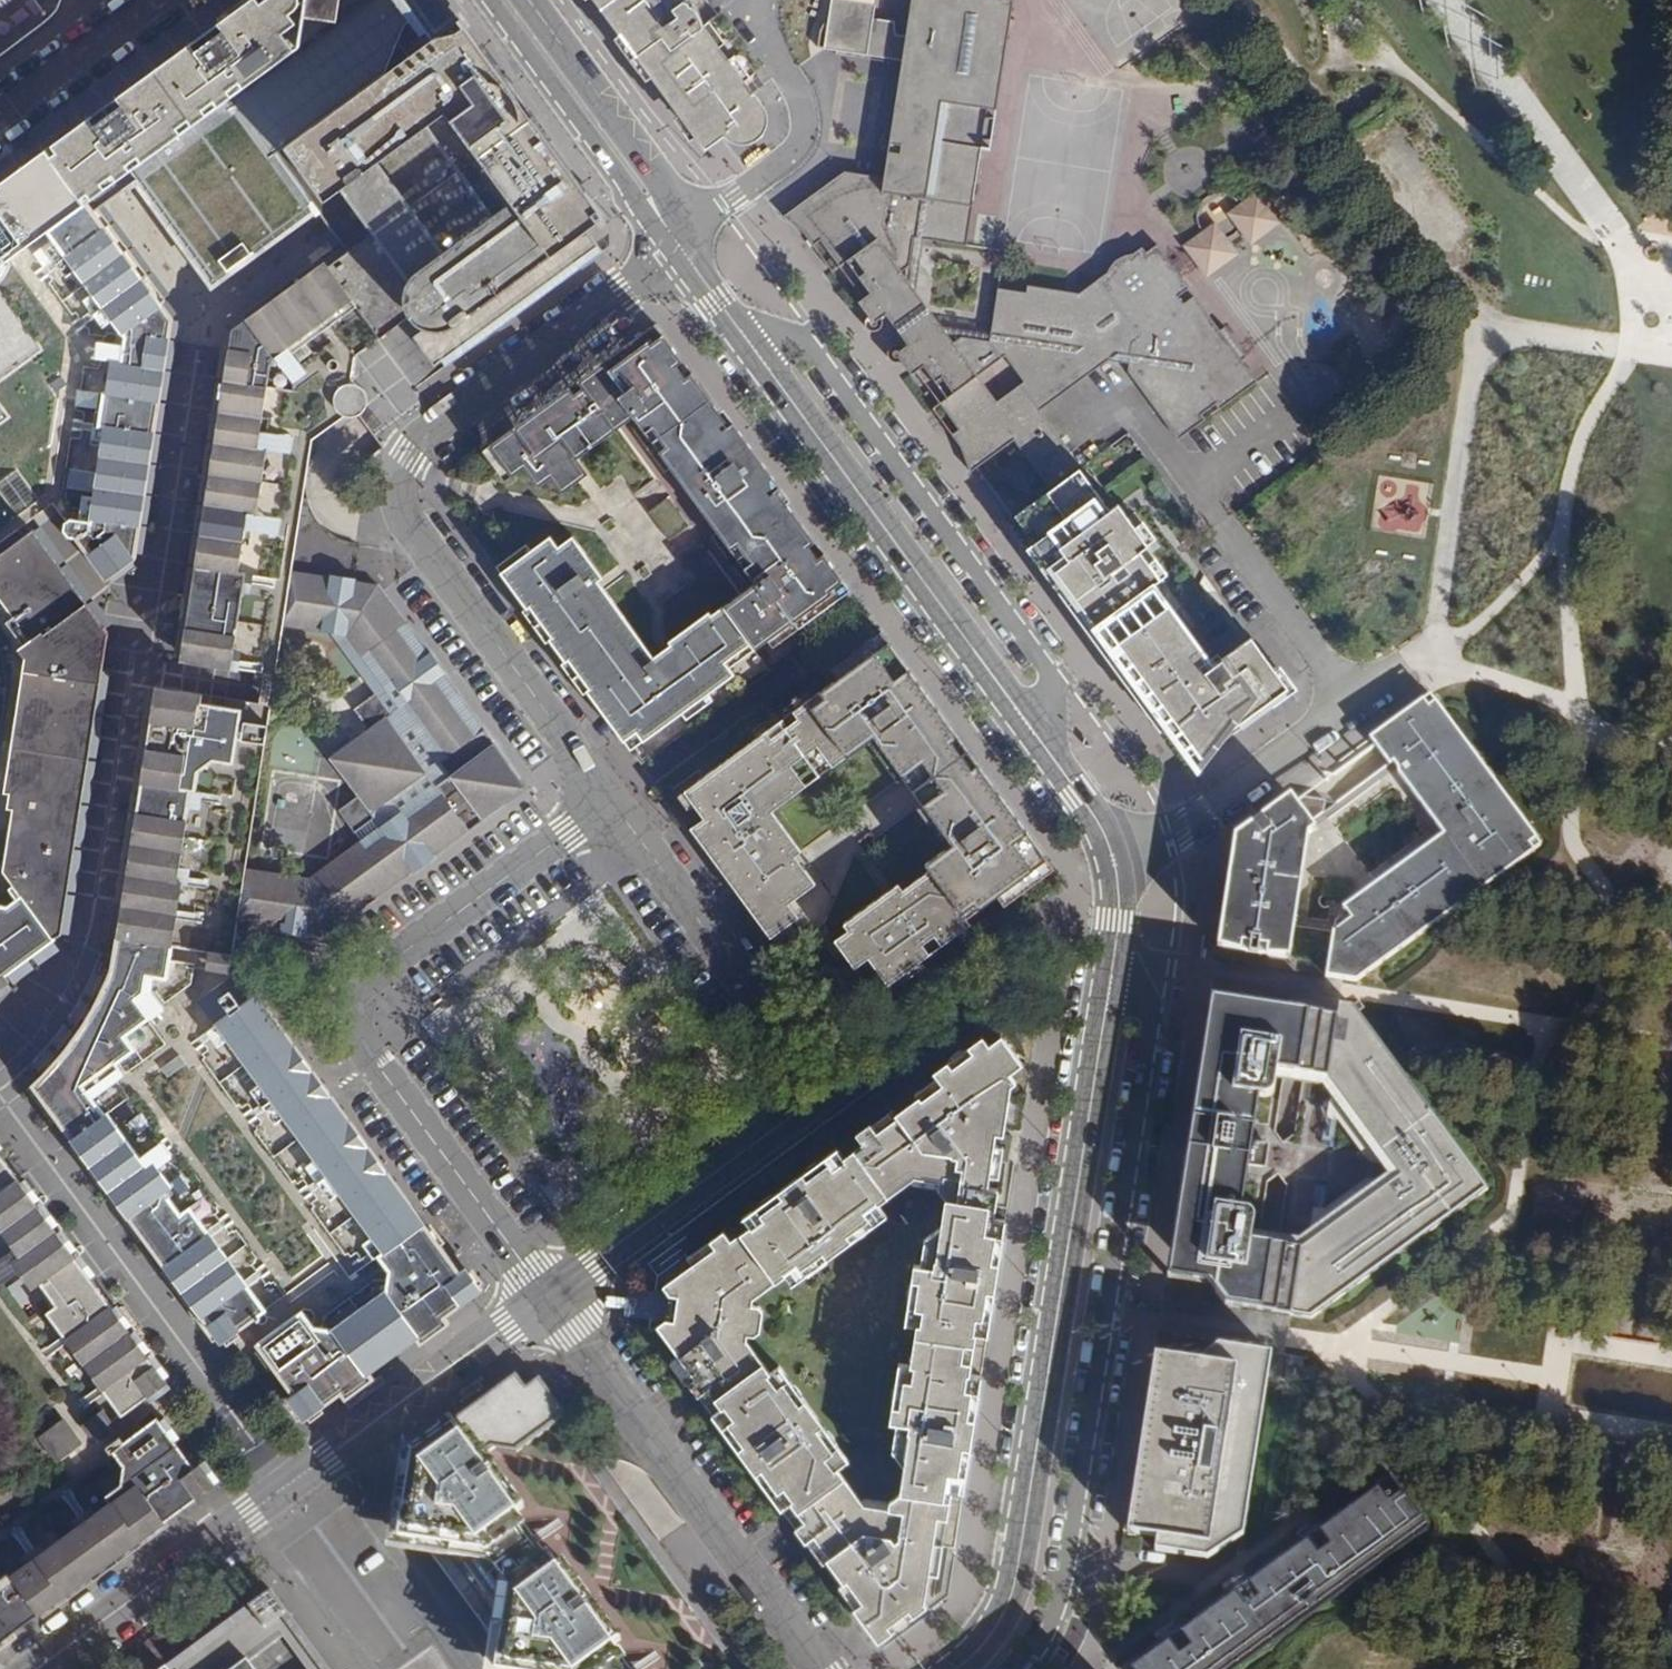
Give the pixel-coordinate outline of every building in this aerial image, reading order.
[(123,189),(140,176),(274,76),(268,68),(299,46),(283,22),(302,8),(305,6),(307,0),(271,0),(262,8),(257,0),(245,0),(0,180),(0,264),(116,180),(123,189)] [(274,76),(140,176),(212,274),(312,200),(278,154),(436,37),(409,0),(344,0),(343,0),(310,0),(310,6),(305,6),(302,8),(283,22),(299,46),(268,68),(274,76)] [(611,0),(599,0),(705,148),(724,134),(704,107),(700,110),(685,90),(679,94),(663,71),(653,57),(636,34),(620,12),(611,0)] [(704,107),(724,134),(726,136),(735,142),(745,143),(753,141),(757,139),(763,133),(766,128),(768,121),(768,115),(764,102),(759,105),(742,81),(755,71),(713,15),(717,12),(709,0),(617,0),(624,10),(620,12),(636,34),(640,31),(657,54),(653,57),(663,71),(675,75),(685,90),(700,110),(704,107)] [(916,23),(907,22),(905,35),(896,33),(895,20),(872,17),(875,0),(831,0),(829,10),(820,31),(819,37),(827,39),(826,47),(836,49),(837,53),(854,56),(855,52),(901,59),(901,63),(918,65),(908,133),(890,131),(885,132),(882,133),(879,138),(878,140),(878,143),(883,148),(885,150),(887,150),(896,152),(904,153),(900,178),(892,177),(883,176),(844,169),(781,213),(801,230),(812,243),(819,238),(839,264),(846,260),(869,292),(879,306),(905,288),(907,278),(901,270),(909,264),(913,236),(966,244),(981,137),(991,139),(994,115),(985,114),(986,107),(992,74),(975,71),(980,34),(1007,38),(1013,0),(920,0),(916,23)] [(380,338),(411,316),(442,358),(448,367),(604,251),(585,226),(592,212),(598,208),(558,156),(460,21),(278,154),(312,200),(328,222),(343,242),(320,258),(324,263),(380,338)] [(996,109),(1007,38),(980,34),(975,71),(992,74),(986,107),(996,109)] [(817,45),(826,47),(827,39),(819,37),(817,45)] [(918,65),(901,63),(890,131),(908,133),(918,65)] [(887,150),(883,176),(892,177),(900,178),(904,153),(896,152),(887,150)] [(123,189),(116,180),(0,264),(0,977),(61,931),(105,650),(108,628),(31,528),(28,531),(25,527),(23,525),(17,516),(31,505),(46,494),(52,503),(107,578),(136,556),(170,319),(91,212),(123,189)] [(1282,222),(1258,191),(1225,214),(1249,246),(1282,222)] [(1237,255),(1213,222),(1182,245),(1205,278),(1237,255)] [(912,349),(922,363),(945,395),(938,400),(958,427),(950,432),(960,445),(971,469),(1013,439),(1049,488),(1079,468),(1081,466),(1039,409),(1109,358),(1129,360),(1126,368),(1176,436),(1205,416),(1200,409),(1212,400),(1217,407),(1255,379),(1239,359),(1246,354),(1225,325),(1218,330),(1205,311),(1194,319),(1182,302),(1176,294),(1159,272),(1170,264),(1155,243),(1146,251),(1142,245),(1134,252),(1118,254),(1111,260),(1106,272),(1078,293),(1026,284),(1025,290),(997,287),(988,339),(959,335),(952,340),(946,332),(936,331),(912,349)] [(309,274),(299,280),(353,356),(362,350),(380,338),(324,263),(309,274)] [(1176,294),(1187,286),(1170,264),(1159,272),(1176,294)] [(924,302),(907,278),(905,288),(879,306),(884,312),(893,325),(924,302)] [(277,669),(285,620),(292,572),(297,539),(312,441),(343,418),(355,417),(359,414),(364,408),(365,401),(362,391),(360,388),(352,384),(353,356),(299,280),(235,327),(183,655),(263,667),(277,669)] [(858,301),(868,314),(879,306),(869,292),(858,301)] [(1194,319),(1205,311),(1192,294),(1182,302),(1194,319)] [(879,306),(868,314),(863,318),(863,322),(866,327),(872,330),(876,329),(880,326),(882,323),(883,318),(881,315),(884,312),(879,306)] [(906,342),(912,349),(936,331),(946,332),(929,308),(898,331),(906,342)] [(650,342),(662,333),(655,323),(653,322),(642,330),(650,342)] [(650,342),(642,330),(514,426),(515,428),(522,437),(498,454),(513,474),(523,466),(537,486),(551,475),(562,491),(579,479),(568,464),(567,463),(576,456),(632,414),(671,467),(680,460),(693,470),(731,440),(703,402),(710,397),(690,371),(684,375),(675,364),(682,360),(662,333),(650,342)] [(900,358),(912,349),(906,342),(904,343),(899,340),(893,340),(888,342),(885,347),(886,354),(889,359),(897,361),(900,358)] [(910,372),(922,363),(912,349),(900,358),(910,372)] [(684,375),(690,371),(682,360),(675,364),(684,375)] [(731,440),(738,435),(737,434),(710,397),(703,402),(731,440)] [(491,445),(498,454),(522,437),(515,428),(514,426),(490,444),(491,445)] [(513,474),(498,454),(491,445),(490,444),(483,450),(505,480),(513,474)] [(749,468),(752,461),(752,459),(748,452),(743,452),(740,453),(708,477),(704,483),(704,491),(707,493),(717,491),(749,468)] [(576,456),(567,463),(568,464),(579,479),(580,478),(588,471),(576,456)] [(1071,577),(1063,583),(1132,677),(1139,673),(1150,688),(1144,693),(1173,733),(1180,729),(1199,756),(1222,725),(1226,730),(1259,708),(1261,711),(1290,691),(1247,632),(1210,659),(1154,582),(1160,577),(1138,547),(1145,542),(1125,516),(1118,520),(1079,468),(1049,488),(1022,508),(1040,534),(1033,540),(1052,568),(1061,563),(1071,577)] [(788,518),(795,512),(766,473),(759,478),(788,518)] [(743,603),(735,594),(710,613),(708,608),(669,638),(672,641),(653,655),(604,587),(597,593),(590,584),(597,578),(603,575),(572,534),(558,545),(550,534),(531,549),(502,571),(529,608),(536,603),(537,606),(546,599),(555,610),(539,621),(606,713),(619,703),(628,717),(615,726),(625,739),(637,729),(644,739),(684,709),(688,715),(714,695),(710,689),(736,670),(730,664),(725,657),(750,638),(755,645),(769,634),(774,642),(837,595),(831,586),(843,577),(823,550),(816,554),(807,543),(814,538),(795,512),(788,518),(759,478),(720,506),(726,522),(718,529),(755,580),(761,589),(743,603)] [(690,521),(669,493),(647,510),(668,538),(690,521)] [(38,514),(52,503),(46,494),(31,505),(17,516),(23,525),(38,514)] [(816,554),(823,550),(814,538),(807,543),(816,554)] [(502,571),(531,549),(527,542),(497,564),(502,571)] [(1052,568),(1063,583),(1071,577),(1061,563),(1052,568)] [(436,858),(434,855),(506,803),(495,788),(492,788),(493,776),(504,777),(520,779),(444,676),(428,654),(378,586),(355,582),(356,578),(332,574),(331,578),(292,572),(285,620),(333,628),(378,688),(356,704),(372,725),(368,729),(354,791),(357,795),(338,810),(360,839),(307,877),(301,926),(307,926),(306,934),(324,937),(414,871),(416,874),(436,858)] [(850,585),(843,577),(831,586),(837,595),(850,585)] [(597,593),(604,587),(597,578),(590,584),(597,593)] [(743,603),(761,589),(755,580),(735,594),(743,603)] [(529,608),(539,621),(555,610),(546,599),(537,606),(536,603),(529,608)] [(882,631),(854,652),(861,662),(840,678),(833,667),(677,779),(703,816),(698,820),(689,826),(720,868),(767,834),(757,821),(771,811),(868,742),(897,782),(903,778),(926,762),(916,748),(943,729),(933,715),(939,711),(882,631)] [(730,664),(755,645),(750,638),(725,657),(730,664)] [(431,651),(428,654),(444,676),(446,674),(431,651)] [(861,662),(854,652),(833,667),(840,678),(861,662)] [(1132,677),(1144,693),(1150,688),(1139,673),(1132,677)] [(235,931),(237,923),(245,868),(271,704),(258,702),(157,687),(123,905),(141,908),(146,917),(235,931)] [(1435,696),(1430,689),(1424,694),(1428,701),(1435,696)] [(1428,701),(1424,694),(1373,731),(1391,755),(1393,753),(1402,748),(1408,755),(1398,761),(1399,767),(1446,830),(1345,904),(1354,914),(1343,921),(1345,924),(1339,929),(1331,928),(1326,972),(1357,976),(1535,846),(1530,839),(1538,834),(1435,696),(1428,701)] [(619,703),(606,713),(615,726),(628,717),(619,703)] [(903,778),(922,804),(945,787),(955,801),(981,781),(990,795),(997,790),(939,711),(933,715),(943,729),(916,748),(926,762),(903,778)] [(354,791),(368,729),(329,757),(354,791)] [(632,747),(644,739),(637,729),(625,739),(626,740),(632,747)] [(1408,755),(1402,748),(1393,753),(1398,761),(1408,755)] [(527,787),(520,779),(504,777),(493,776),(492,788),(495,788),(506,803),(527,787)] [(671,783),(698,820),(703,816),(677,779),(671,783)] [(930,871),(901,890),(908,898),(895,907),(884,893),(842,922),(848,929),(833,940),(847,958),(852,954),(860,964),(868,957),(888,985),(971,924),(966,918),(1047,860),(997,790),(990,795),(981,781),(955,801),(945,787),(922,804),(917,808),(946,849),(925,864),(930,871)] [(1328,795),(1305,791),(1295,798),(1267,818),(1262,811),(1235,831),(1244,841),(1247,842),(1244,861),(1235,866),(1224,942),(1289,953),(1302,867),(1295,866),(1300,831),(1308,826),(1314,822),(1310,815),(1323,806),(1328,795)] [(1295,798),(1290,791),(1262,811),(1267,818),(1295,798)] [(812,864),(771,811),(757,821),(767,834),(720,868),(771,937),(798,916),(788,902),(815,884),(804,869),(812,864)] [(1302,867),(1308,826),(1300,831),(1295,866),(1302,867)] [(1244,841),(1235,831),(1218,941),(1224,942),(1235,866),(1244,861),(1247,842),(1244,841)] [(1543,841),(1538,834),(1530,839),(1535,846),(1543,841)] [(245,868),(237,923),(282,930),(284,924),(289,924),(295,875),(245,868)] [(895,907),(908,898),(901,890),(897,884),(884,893),(895,907)] [(141,908),(123,905),(121,924),(119,936),(231,954),(234,941),(235,931),(146,917),(141,908)] [(58,1056),(27,1087),(160,1266),(216,1343),(224,1337),(259,1383),(273,1373),(306,1417),(444,1317),(414,1277),(445,1253),(258,995),(240,1009),(239,1008),(223,985),(233,979),(231,976),(229,971),(231,954),(119,936),(117,946),(111,965),(101,989),(84,1021),(58,1056)] [(855,968),(860,964),(852,954),(847,958),(855,968)] [(233,979),(223,985),(239,1008),(240,1009),(258,995),(241,971),(231,976),(233,979)] [(1251,998),(1238,996),(1235,1011),(1223,1009),(1221,1022),(1205,1020),(1190,1114),(1207,1134),(1184,1152),(1172,1233),(1200,1270),(1206,1266),(1220,1285),(1215,1289),(1224,1302),(1241,1304),(1254,1224),(1251,1213),(1245,1206),(1242,1206),(1248,1160),(1262,1162),(1265,1140),(1252,1138),(1258,1093),(1264,1094),(1275,1085),(1286,1005),(1273,1002),(1272,1009),(1250,1005),(1251,998)] [(1351,1000),(1337,997),(1325,1075),(1343,1099),(1335,1105),(1371,1151),(1377,1146),(1392,1167),(1402,1168),(1410,1162),(1419,1173),(1407,1181),(1402,1175),(1394,1173),(1371,1190),(1366,1182),(1317,1217),(1323,1225),(1298,1243),(1288,1311),(1311,1314),(1491,1185),(1351,1000)] [(1273,1002),(1251,998),(1250,1005),(1272,1009),(1273,1002)] [(710,1229),(704,1220),(682,1236),(687,1244),(658,1265),(664,1275),(648,1273),(644,1299),(659,1301),(650,1308),(672,1338),(665,1343),(718,1414),(724,1410),(741,1431),(739,1431),(734,1436),(753,1461),(759,1456),(774,1478),(769,1483),(816,1547),(819,1545),(824,1554),(828,1549),(844,1572),(840,1574),(846,1584),(844,1585),(881,1634),(899,1619),(901,1621),(913,1612),(913,1609),(932,1595),(929,1591),(933,1562),(937,1533),(947,1534),(959,1535),(971,1459),(964,1458),(968,1432),(975,1434),(980,1401),(974,1400),(978,1376),(984,1377),(987,1358),(975,1356),(981,1316),(993,1318),(996,1299),(990,1298),(994,1273),(1000,1274),(1002,1262),(1006,1240),(1000,1239),(1004,1215),(1009,1215),(1012,1198),(1000,1196),(1004,1166),(993,1163),(994,1153),(999,1119),(1001,1107),(1010,1108),(1018,1057),(1022,1054),(1015,1046),(1028,1035),(1005,1005),(993,1015),(988,1008),(937,1045),(940,1048),(946,1058),(924,1075),(901,1091),(879,1108),(872,1098),(856,1110),(863,1120),(844,1133),(836,1123),(825,1131),(830,1140),(806,1158),(800,1149),(774,1168),(780,1176),(759,1192),(758,1190),(753,1184),(729,1201),(734,1209),(710,1229)] [(946,1058),(940,1048),(916,1065),(924,1075),(946,1058)] [(894,1081),(872,1098),(879,1108),(901,1091),(894,1081)] [(1207,1134),(1190,1114),(1184,1152),(1207,1134)] [(999,1119),(994,1153),(1005,1154),(1009,1120),(999,1119)] [(924,1243),(939,1245),(941,1228),(956,1230),(966,1159),(960,1158),(965,1132),(958,1132),(959,1123),(931,1126),(859,1179),(863,1184),(839,1202),(842,1206),(812,1229),(806,1221),(742,1268),(751,1280),(784,1255),(791,1265),(802,1255),(817,1248),(823,1244),(825,1239),(852,1219),(864,1213),(873,1203),(889,1192),(880,1180),(914,1156),(918,1152),(944,1156),(942,1165),(951,1175),(945,1204),(927,1217),(924,1243)] [(825,1131),(800,1149),(806,1158),(830,1140),(825,1131)] [(917,1160),(942,1165),(944,1156),(918,1152),(914,1156),(917,1160)] [(142,1537),(136,1529),(147,1521),(154,1529),(180,1510),(127,1438),(123,1431),(104,1446),(95,1432),(154,1388),(162,1382),(0,1160),(0,1288),(130,1487),(0,1581),(0,1643),(142,1537)] [(780,1176),(774,1168),(753,1184),(758,1190),(759,1192),(780,1176)] [(729,1201),(704,1220),(710,1229),(734,1209),(729,1201)] [(1006,1240),(1006,1234),(1009,1221),(1009,1215),(1004,1215),(1000,1239),(1006,1240)] [(939,1245),(953,1247),(956,1230),(941,1228),(939,1245)] [(1207,1279),(1200,1270),(1172,1233),(1165,1274),(1207,1279)] [(444,1317),(474,1295),(445,1253),(414,1277),(444,1317)] [(911,1273),(912,1288),(919,1288),(923,1259),(916,1259),(913,1265),(911,1273)] [(1206,1266),(1200,1270),(1207,1279),(1215,1289),(1220,1285),(1206,1266)] [(996,1299),(997,1293),(999,1279),(1000,1274),(994,1273),(990,1298),(996,1299)] [(987,1358),(993,1318),(981,1316),(975,1356),(987,1358)] [(769,1358),(744,1324),(732,1332),(779,1396),(786,1391),(808,1421),(805,1422),(823,1447),(818,1450),(870,1521),(891,1525),(893,1509),(913,1512),(925,1431),(910,1427),(913,1409),(899,1407),(894,1435),(908,1453),(904,1479),(892,1490),(891,1497),(871,1493),(867,1494),(863,1487),(838,1455),(849,1447),(840,1435),(837,1426),(830,1416),(821,1410),(805,1386),(798,1372),(789,1365),(778,1349),(769,1358)] [(1270,1349),(1215,1340),(1196,1353),(1195,1357),(1154,1350),(1142,1425),(1150,1426),(1145,1453),(1138,1452),(1125,1528),(1154,1532),(1153,1545),(1184,1550),(1209,1534),(1229,1408),(1259,1413),(1270,1349)] [(896,1372),(896,1389),(904,1391),(907,1364),(900,1363),(896,1372)] [(629,1668),(626,1668),(614,1652),(618,1650),(613,1644),(621,1638),(605,1618),(601,1612),(588,1623),(581,1613),(587,1609),(581,1600),(575,1604),(570,1596),(583,1586),(578,1579),(564,1560),(556,1566),(551,1558),(547,1561),(534,1544),(536,1542),(531,1535),(528,1537),(517,1520),(521,1518),(516,1511),(523,1506),(509,1487),(504,1480),(491,1490),(485,1482),(490,1477),(483,1468),(478,1472),(472,1463),(486,1454),(488,1451),(495,1447),(516,1452),(568,1414),(540,1376),(527,1386),(517,1372),(410,1451),(412,1453),(404,1508),(399,1511),(515,1668),(630,1668),(629,1668)] [(980,1401),(980,1397),(983,1382),(984,1377),(978,1376),(974,1400),(980,1401)] [(1259,1413),(1229,1408),(1209,1534),(1184,1550),(1205,1554),(1241,1530),(1259,1413)] [(910,1427),(925,1431),(925,1429),(927,1411),(913,1409),(910,1427)] [(731,1431),(734,1436),(739,1431),(741,1431),(724,1410),(718,1414),(720,1419),(718,1421),(729,1434),(731,1431)] [(41,1437),(62,1462),(89,1440),(69,1415),(41,1437)] [(127,1438),(180,1510),(199,1496),(212,1487),(195,1463),(188,1469),(152,1419),(127,1438)] [(1150,1426),(1142,1425),(1138,1452),(1145,1453),(1150,1426)] [(971,1453),(974,1437),(975,1434),(968,1432),(964,1458),(971,1459),(971,1453)] [(512,1484),(488,1451),(486,1454),(472,1463),(478,1472),(483,1468),(490,1477),(485,1482),(491,1490),(504,1480),(509,1487),(512,1484)] [(766,1479),(769,1483),(774,1478),(759,1456),(753,1461),(756,1466),(754,1468),(763,1481),(766,1479)] [(1401,1487),(1391,1472),(1376,1483),(1387,1497),(1401,1487)] [(868,1483),(863,1487),(867,1494),(871,1493),(891,1497),(892,1490),(868,1483)] [(1376,1483),(1317,1526),(1328,1541),(1316,1549),(1306,1534),(1245,1579),(1255,1592),(1246,1600),(1236,1586),(1178,1628),(1188,1642),(1177,1650),(1167,1636),(1128,1665),(1131,1668),(1229,1668),(1428,1524),(1401,1487),(1387,1497),(1376,1483)] [(532,1534),(521,1518),(517,1520),(528,1537),(531,1535),(536,1542),(534,1544),(547,1561),(551,1558),(532,1534)] [(136,1529),(142,1537),(154,1529),(147,1521),(136,1529)] [(1328,1541),(1317,1526),(1306,1534),(1316,1549),(1328,1541)] [(943,1564),(947,1534),(937,1533),(933,1562),(943,1564)] [(581,1577),(578,1579),(583,1586),(570,1596),(575,1604),(581,1600),(587,1609),(581,1613),(588,1623),(601,1612),(605,1618),(609,1615),(581,1577)] [(1255,1592),(1245,1579),(1236,1586),(1246,1600),(1255,1592)] [(249,1659),(241,1665),(234,1656),(280,1623),(282,1615),(278,1605),(278,1600),(270,1589),(172,1661),(178,1668),(256,1668),(249,1659)] [(1188,1642),(1178,1628),(1167,1636),(1177,1650),(1188,1642)] [(618,1650),(614,1652),(626,1668),(629,1668),(630,1668),(632,1668),(618,1650)]
